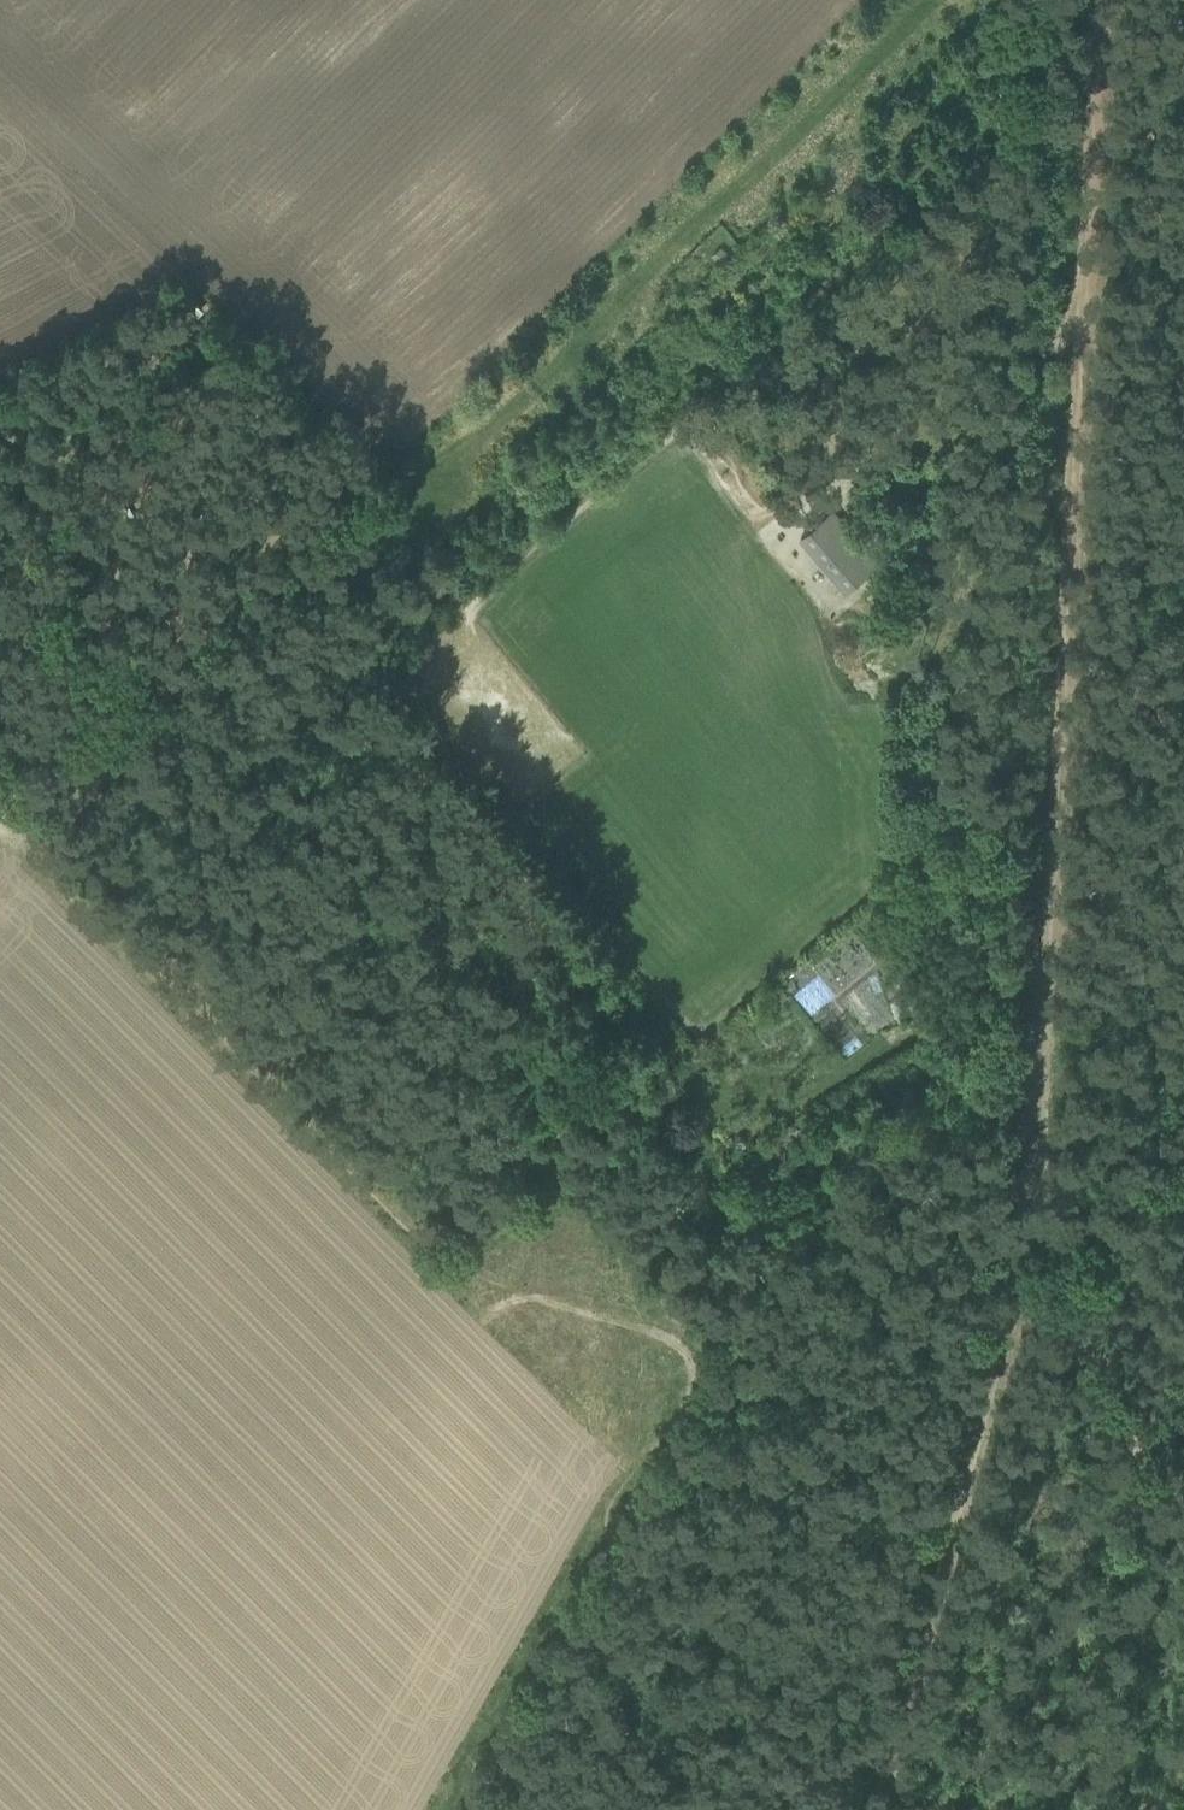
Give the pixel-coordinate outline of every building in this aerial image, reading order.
[(721,250),(712,259),(717,264),(726,255),(721,250)] [(686,392),(672,404),(680,414),(694,403),(686,392)] [(800,537),(845,591),(878,563),(833,510),(800,537)]
